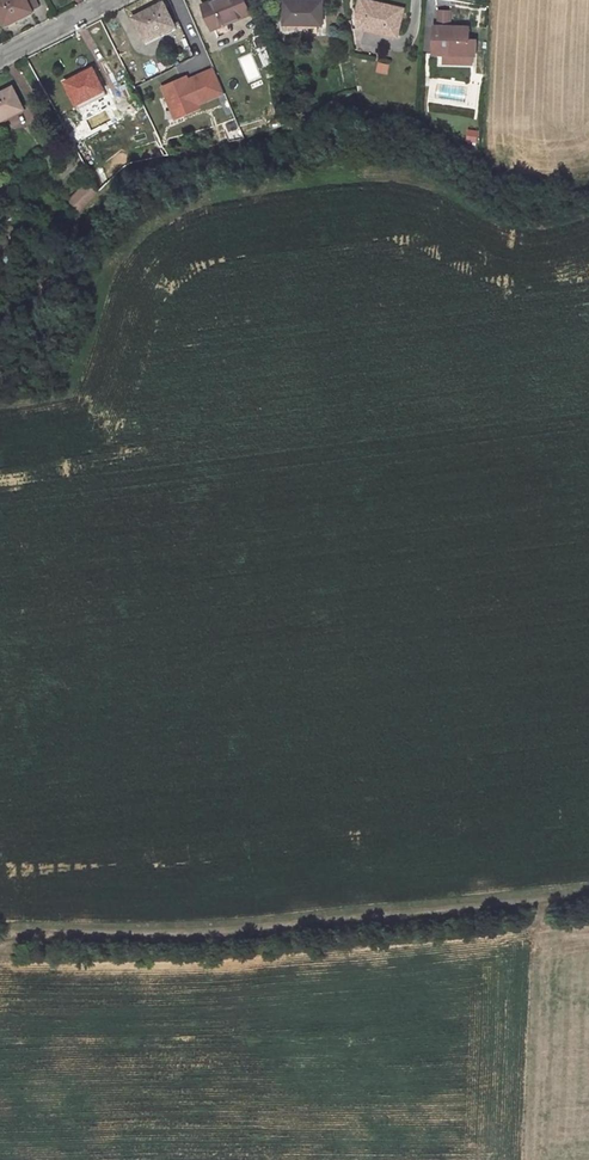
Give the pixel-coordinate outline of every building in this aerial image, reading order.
[(15,19),(39,7),(36,0),(0,0),(0,14),(7,27),(17,22),(15,19)] [(251,14),(246,0),(217,0),(204,6),(214,29),(217,28),(229,23),(251,14)] [(397,36),(403,9),(364,0),(361,0),(358,13),(360,25),(384,31),(384,33),(397,36)] [(285,24),(323,25),(323,1),(286,1),(285,24)] [(175,25),(164,3),(134,18),(146,41),(166,31),(166,30),(175,25)] [(450,27),(450,12),(440,12),(440,27),(450,27)] [(217,28),(220,37),(233,32),(229,23),(217,28)] [(440,27),(435,27),(435,54),(445,54),(475,55),(476,40),(469,40),(469,28),(450,27),(440,27)] [(445,54),(445,62),(475,63),(475,55),(445,54)] [(176,118),(229,95),(215,64),(163,86),(176,118)] [(94,93),(103,89),(94,69),(67,83),(77,104),(95,95),(94,93)] [(0,94),(0,121),(15,114),(14,112),(23,107),(13,87),(0,94)] [(222,122),(228,142),(245,137),(239,117),(222,122)] [(143,135),(148,144),(152,143),(155,152),(166,149),(157,131),(143,135)] [(92,180),(71,200),(81,210),(100,191),(92,180)]
